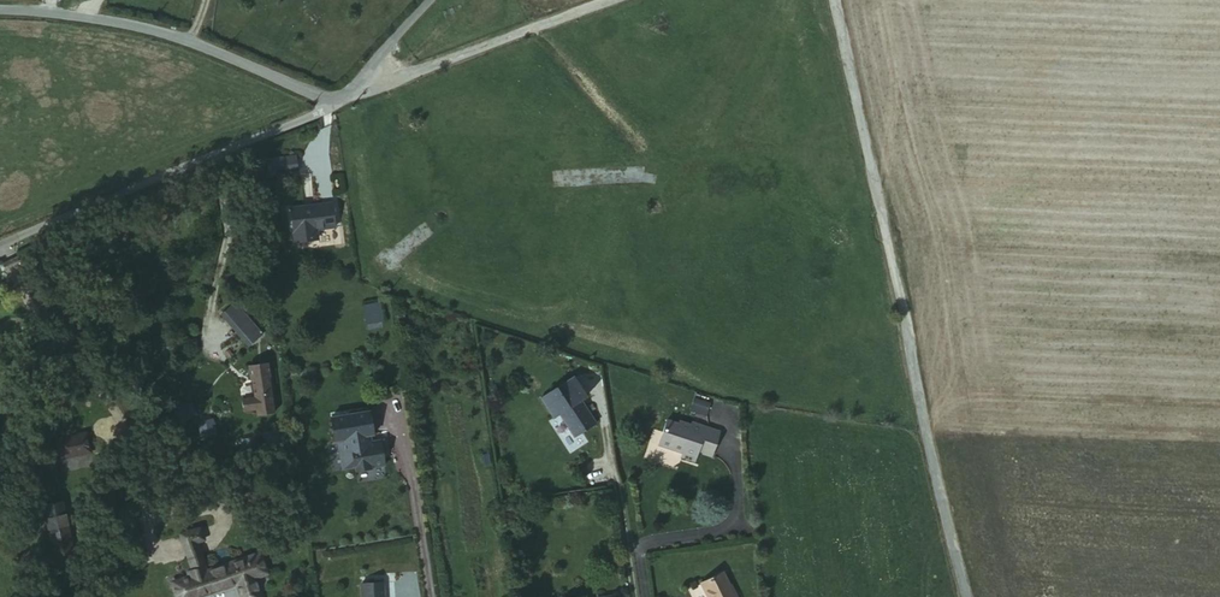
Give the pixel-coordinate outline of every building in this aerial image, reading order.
[(292,141),(274,144),(276,162),(294,159),(292,141)] [(330,200),(287,204),(289,227),(290,227),(291,237),(308,236),(313,230),(313,225),(332,223),(330,200)] [(379,321),(377,303),(361,305),(363,323),(379,321)] [(233,305),(223,314),(251,346),(262,335),(233,305)] [(269,413),(260,367),(245,369),(250,399),(240,400),(242,413),(252,412),(252,416),(269,413)] [(569,377),(536,398),(548,418),(554,414),(569,437),(591,424),(576,400),(582,397),(569,377)] [(693,399),(690,413),(707,415),(709,402),(693,399)] [(364,412),(326,419),(330,443),(332,442),(335,458),(337,457),(339,471),(350,469),(350,472),(379,467),(376,455),(379,455),(377,441),(366,443),(365,437),(368,436),(364,412)] [(673,427),(661,423),(652,447),(676,455),(675,459),(688,464),(693,449),(707,454),(714,435),(686,426),(686,428),(674,424),(673,427)] [(57,436),(57,458),(89,457),(89,435),(57,436)] [(53,556),(75,551),(63,504),(42,509),(53,556)] [(175,537),(184,560),(195,556),(187,533),(175,537)] [(185,577),(169,582),(174,596),(192,596),(234,582),(239,596),(256,596),(250,577),(261,573),(254,552),(200,572),(185,577)] [(195,556),(184,560),(187,570),(198,566),(195,556)] [(198,566),(187,570),(183,571),(185,577),(200,572),(198,566)] [(697,582),(704,596),(732,596),(731,596),(719,572),(697,582)] [(383,583),(361,583),(361,596),(382,596),(383,583)]
